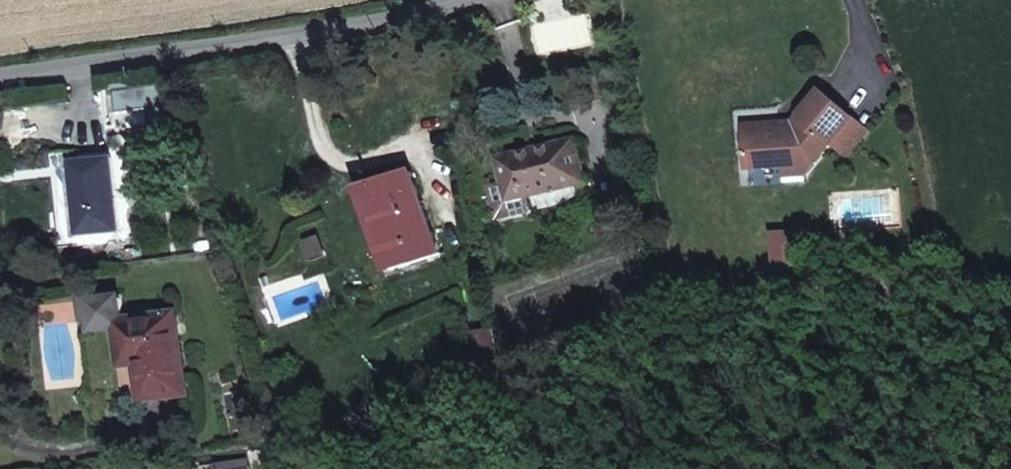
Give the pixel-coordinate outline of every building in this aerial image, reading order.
[(163,85),(146,87),(148,108),(165,106),(163,85)] [(802,124),(747,128),(750,170),(807,166),(806,158),(824,157),(854,120),(822,93),(802,117),(802,124)] [(585,182),(575,141),(499,159),(505,183),(509,201),(527,196),(585,182)] [(71,162),(79,236),(119,232),(112,159),(71,162)] [(412,172),(365,188),(394,270),(441,254),(412,172)] [(585,182),(527,196),(531,209),(588,195),(585,182)] [(509,201),(505,183),(488,187),(496,220),(531,211),(531,209),(527,196),(509,201)] [(321,237),(305,242),(312,262),(328,256),(321,237)] [(84,319),(91,322),(126,317),(122,294),(81,300),(84,319)] [(185,393),(174,315),(120,323),(124,350),(134,349),(136,363),(141,362),(146,398),(185,393)] [(501,363),(495,330),(474,332),(480,367),(501,363)] [(134,349),(124,350),(126,364),(136,363),(134,349)] [(250,460),(220,465),(220,468),(251,468),(250,460)]
